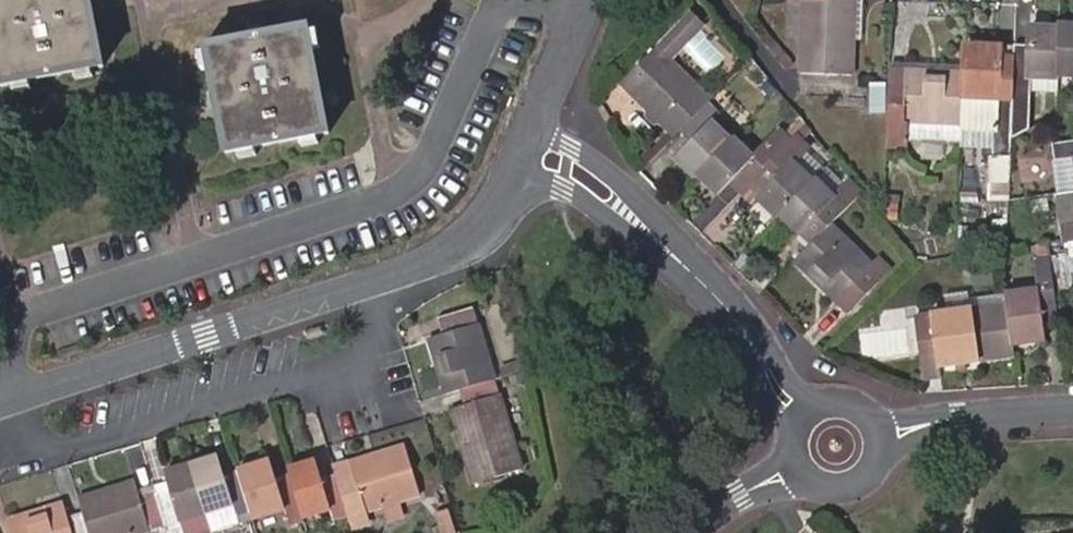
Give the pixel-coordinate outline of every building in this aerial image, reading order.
[(10,75),(110,57),(100,0),(0,0),(0,18),(10,75)] [(798,69),(851,71),(853,0),(799,0),(798,69)] [(318,21),(216,41),(237,143),(338,122),(318,21)] [(1056,27),(1053,72),(1072,73),(1072,23),(1057,22),(1056,27)] [(1053,72),(1056,27),(1025,25),(1024,44),(1012,42),(1011,56),(1009,93),(1027,93),(1027,87),(1027,75),(1053,76),(1053,72)] [(1009,93),(1011,56),(1001,56),(1001,44),(963,43),(962,70),(958,130),(991,132),(990,147),(1007,148),(1008,135),(1009,93)] [(675,132),(678,129),(706,99),(708,97),(655,45),(622,82),(675,132)] [(958,130),(962,70),(904,67),(904,81),(887,81),(885,138),(958,141),(958,130)] [(1053,88),(1053,76),(1027,75),(1027,87),(1053,88)] [(1026,124),(1027,93),(1009,93),(1008,135),(1026,124)] [(717,109),(706,99),(678,129),(688,138),(674,155),(693,173),(696,170),(728,137),(708,117),(717,109)] [(803,127),(774,156),(757,172),(767,184),(756,195),(775,213),(779,210),(810,176),(793,157),(811,138),(803,127)] [(732,133),(728,137),(696,170),(718,192),(731,179),(741,189),(757,172),(774,156),(763,145),(753,154),(732,133)] [(826,160),(811,138),(793,157),(810,176),(813,173),(826,160)] [(1072,158),(1072,139),(1051,141),(1053,158),(1072,155),(1072,158)] [(990,155),(988,208),(1005,209),(1005,195),(1007,155),(990,155)] [(1072,187),(1072,158),(1072,155),(1053,158),(1057,189),(1059,189),(1072,187)] [(828,185),(813,173),(810,176),(779,210),(799,230),(810,219),(821,229),(830,221),(856,193),(839,176),(828,185)] [(1059,189),(1064,224),(1072,223),(1072,187),(1059,189)] [(880,274),(830,221),(821,229),(793,258),(835,300),(846,288),(856,298),(880,274)] [(1064,224),(1060,225),(1062,239),(1072,237),(1072,223),(1064,224)] [(990,259),(967,262),(970,282),(993,278),(990,259)] [(1036,286),(1034,278),(1033,271),(1000,276),(1002,292),(1036,286)] [(1050,275),(1034,278),(1036,286),(1002,292),(1004,303),(1009,342),(1043,337),(1040,319),(1056,317),(1053,288),(1050,275)] [(1002,293),(966,297),(965,286),(942,288),(943,299),(944,310),(1004,303),(1002,293)] [(936,363),(1010,353),(1009,342),(1004,303),(944,310),(913,313),(918,349),(933,347),(936,363)] [(456,388),(492,377),(470,305),(436,316),(440,331),(426,335),(444,391),(456,388)] [(492,377),(456,388),(460,402),(448,406),(472,481),(520,466),(492,377)] [(350,474),(336,480),(347,520),(362,515),(360,510),(379,504),(397,499),(417,493),(401,443),(346,461),(350,474)] [(248,510),(235,468),(221,473),(214,453),(188,461),(203,511),(229,503),(233,514),(248,510)] [(286,517),(299,513),(287,471),(272,476),(266,458),(235,468),(248,510),(250,518),(283,507),(286,517)] [(336,480),(334,472),(320,478),(312,458),(285,466),(287,471),(299,513),(301,516),(328,507),(333,524),(347,520),(336,480)] [(188,461),(163,469),(166,480),(151,484),(151,488),(162,524),(165,532),(182,532),(178,519),(203,511),(188,461)] [(334,472),(336,480),(350,474),(346,461),(332,466),(334,472)] [(151,488),(136,493),(131,479),(76,497),(79,510),(86,532),(134,532),(162,524),(151,488)] [(401,514),(397,499),(379,504),(384,519),(401,514)] [(79,510),(65,514),(61,501),(4,518),(9,532),(86,532),(79,510)]
